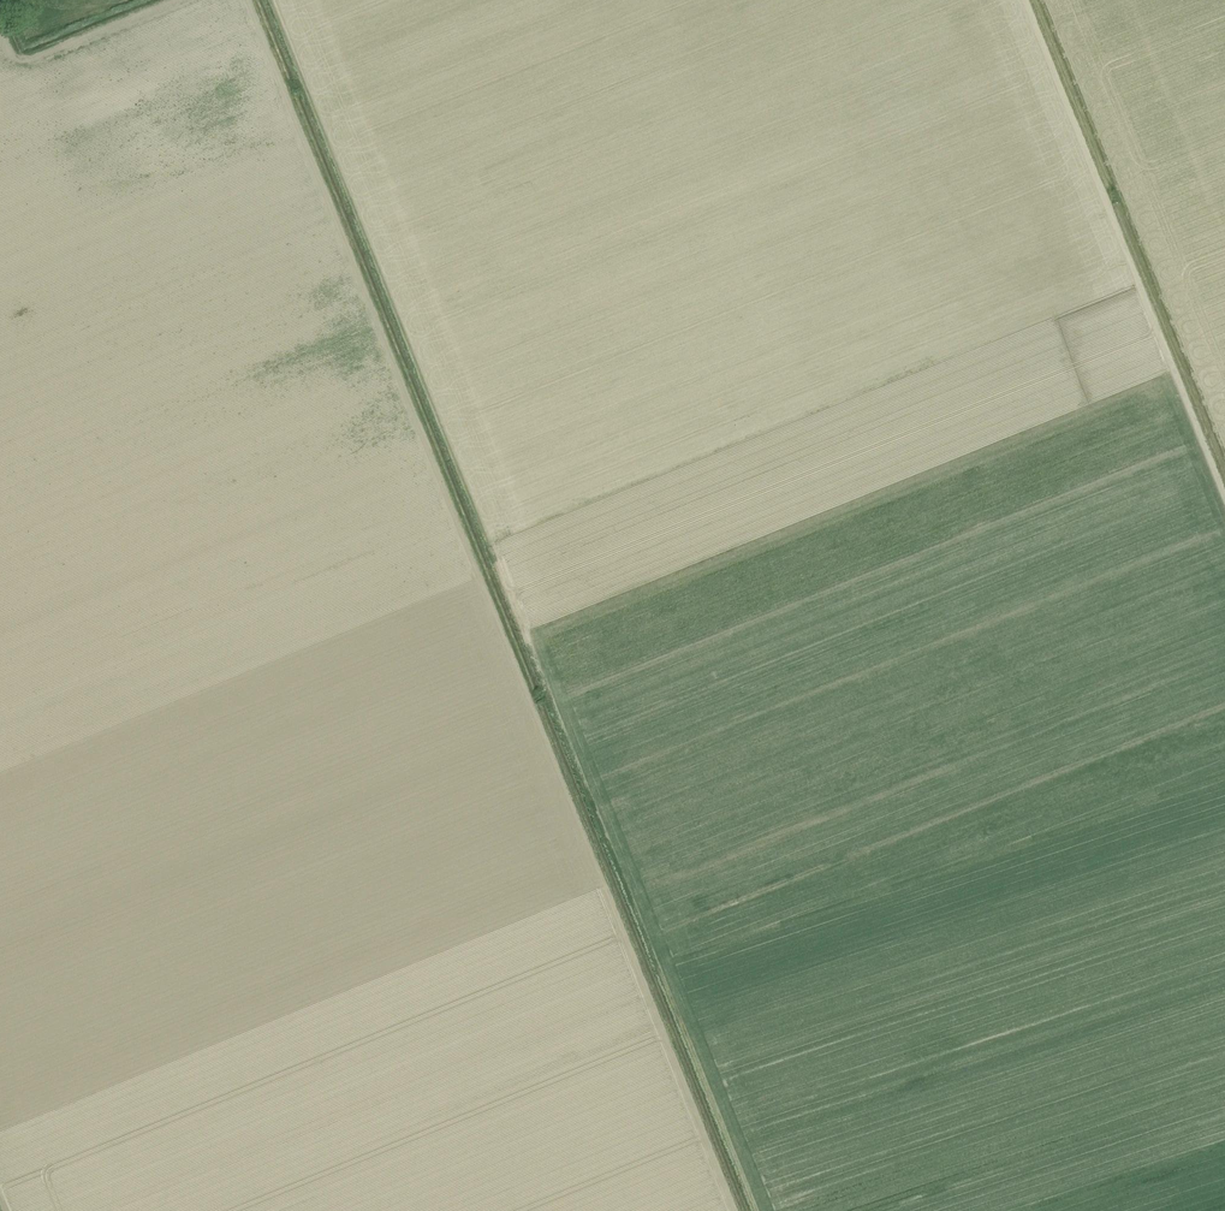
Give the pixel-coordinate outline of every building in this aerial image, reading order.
[(270,117),(283,113),(280,104),(267,108),(270,117)]
